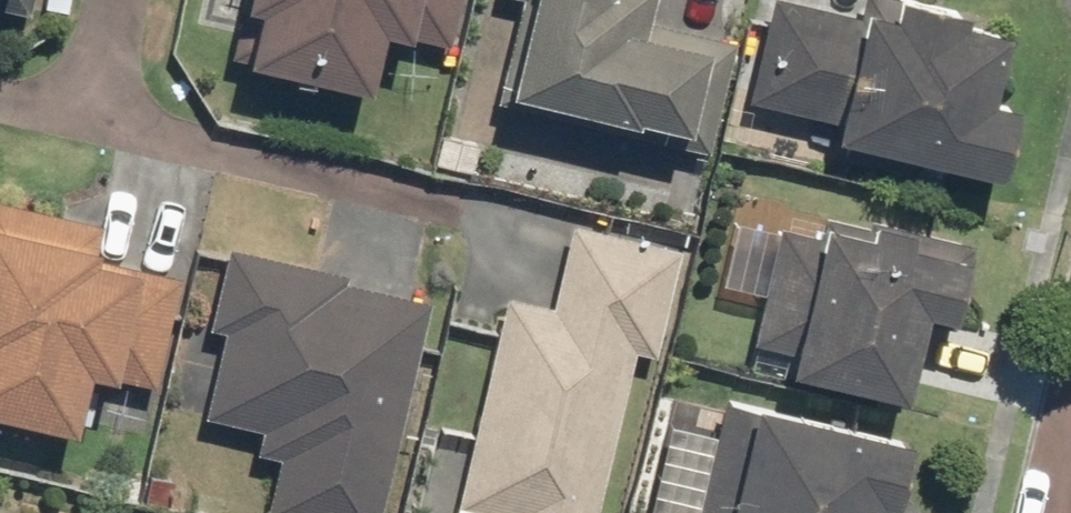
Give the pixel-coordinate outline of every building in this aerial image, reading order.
[(25,18),(30,0),(0,0),(0,12),(25,18)] [(219,66),(358,96),(370,42),(443,58),(456,0),(234,0),(219,66)] [(516,0),(491,106),(703,155),(730,40),(640,19),(645,0),(516,0)] [(987,180),(1004,109),(980,103),(996,35),(951,25),(954,13),(899,0),(854,0),(850,17),(781,0),(767,0),(742,102),(824,122),(820,140),(987,180)] [(59,431),(71,378),(152,396),(178,282),(92,262),(101,222),(0,199),(0,418),(59,431)] [(949,327),(967,244),(823,212),(817,237),(729,217),(714,285),(758,295),(746,345),(781,353),(775,377),(895,404),(914,319),(949,327)] [(448,512),(596,512),(632,356),(653,361),(678,251),(563,225),(545,306),(498,296),(448,512)] [(220,247),(180,414),(254,432),(249,455),(273,461),(261,512),(376,512),(426,305),(341,285),(343,276),(220,247)] [(868,510),(883,512),(885,512),(901,443),(714,401),(706,436),(661,426),(641,512),(868,512),(868,510)]
